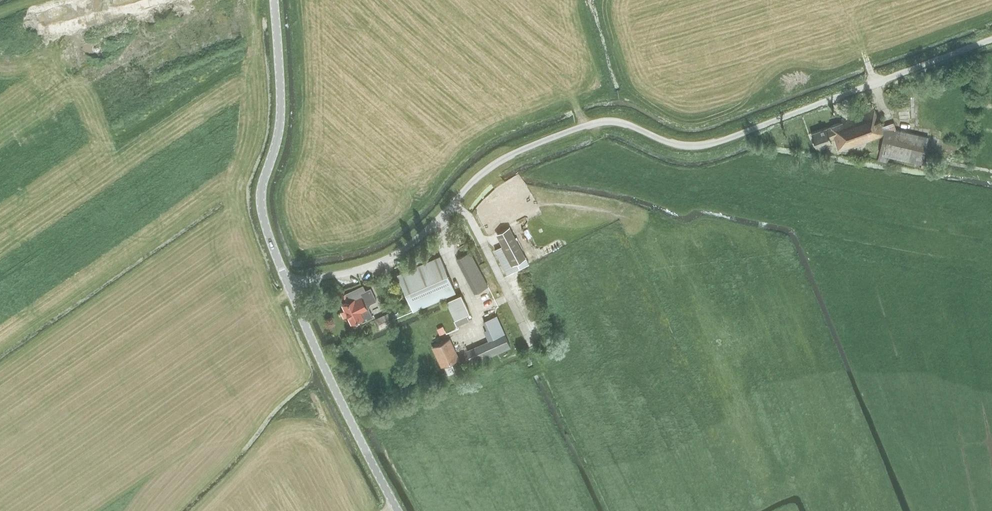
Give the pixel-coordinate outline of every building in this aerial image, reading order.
[(873,107),(870,98),(859,102),(861,109),(862,111),(873,107)] [(826,128),(811,133),(816,147),(831,142),(830,138),(835,137),(840,151),(882,136),(885,135),(881,126),(877,115),(876,115),(873,107),(861,112),(841,119),(842,122),(831,126),(831,127),(826,128)] [(882,136),(878,154),(879,154),(922,164),(922,162),(928,137),(896,130),(893,122),(881,126),(885,135),(882,136)] [(504,246),(495,251),(507,275),(529,264),(509,227),(498,233),(504,246)] [(469,252),(456,259),(474,293),(487,286),(477,266),(469,252)] [(456,292),(439,255),(397,274),(413,311),(456,292)] [(347,316),(351,323),(361,318),(363,321),(372,317),(369,309),(370,304),(377,300),(371,287),(365,290),(363,285),(343,294),(347,303),(342,305),(345,310),(341,312),(344,318),(347,316)] [(461,294),(446,300),(455,319),(454,320),(456,325),(469,319),(466,313),(469,312),(461,294)] [(483,320),(493,316),(490,308),(479,313),(483,320)] [(388,314),(376,320),(379,327),(391,321),(388,314)] [(504,334),(496,315),(493,316),(483,320),(483,321),(491,339),(504,334)] [(437,329),(440,335),(445,332),(443,326),(437,329)] [(440,343),(433,346),(442,366),(458,359),(449,340),(448,339),(440,343)] [(474,347),(466,350),(473,365),(480,361),(474,347)]
